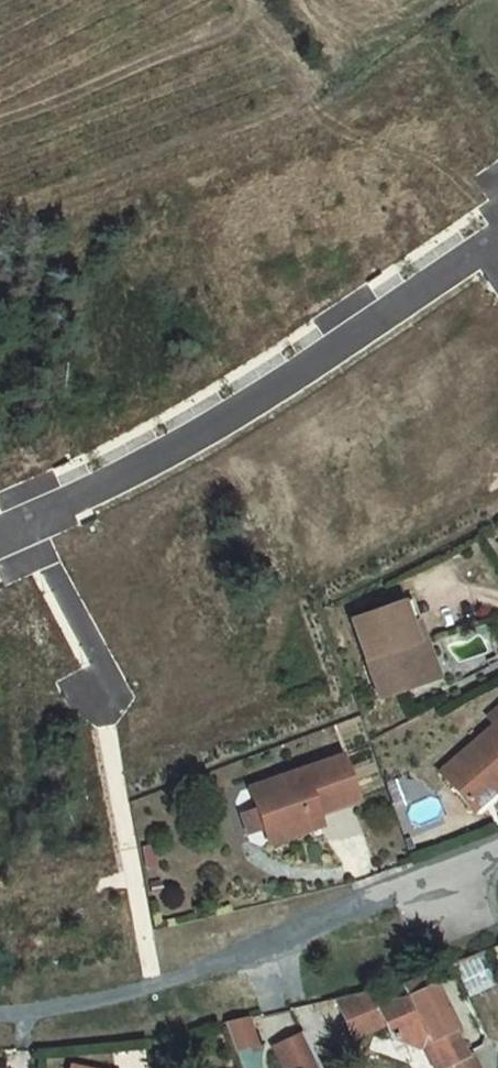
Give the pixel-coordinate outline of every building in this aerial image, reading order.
[(322,652),(350,730),(397,714),(381,671),(391,667),(379,633),(322,652)] [(381,671),(397,714),(407,711),(391,667),(381,671)] [(489,726),(460,750),(466,757),(411,802),(440,837),(463,817),(469,824),(497,800),(497,790),(493,784),(497,779),(497,727),(493,731),(489,726)] [(312,788),(235,814),(241,834),(226,839),(227,842),(234,861),(235,865),(261,856),(267,862),(279,845),(288,842),(290,847),(327,832),(312,788)] [(478,976),(454,986),(461,1004),(486,992),(478,976)] [(362,1023),(370,1039),(384,1067),(425,1067),(394,1010),(362,1023)] [(250,1013),(226,1022),(236,1049),(259,1041),(250,1013)] [(370,1039),(348,1048),(342,1035),(313,1048),(322,1067),(384,1067),(370,1039)]
